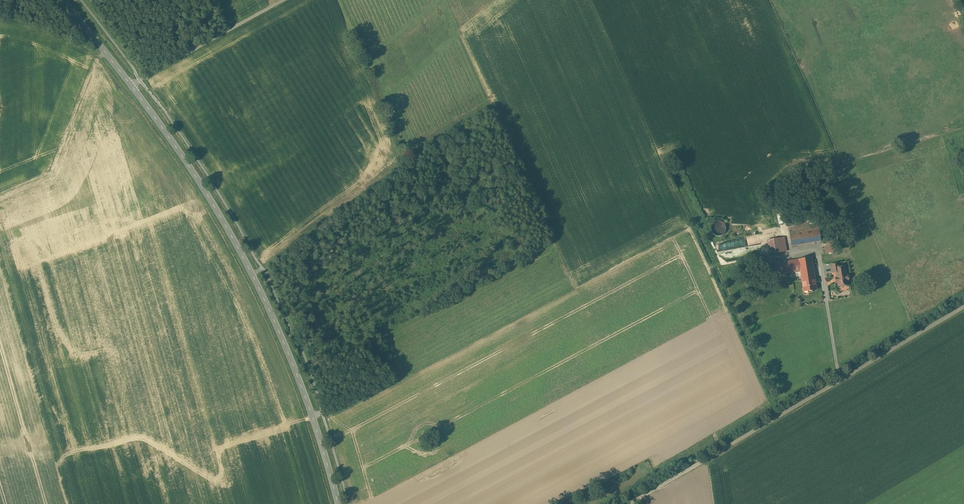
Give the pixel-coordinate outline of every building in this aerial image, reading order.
[(784,222),(777,187),(772,188),(780,223),(784,222)] [(728,230),(722,219),(713,224),(719,235),(728,230)] [(814,225),(786,229),(789,250),(817,246),(814,225)] [(826,252),(838,252),(837,236),(827,237),(827,245),(825,245),(826,252)] [(784,254),(781,238),(763,241),(766,257),(784,254)] [(729,241),(718,243),(719,251),(731,249),(729,241)] [(814,295),(809,260),(799,262),(767,266),(769,279),(797,275),(800,297),(814,295)] [(844,266),(829,268),(829,277),(833,277),(834,293),(846,291),(844,266)]
